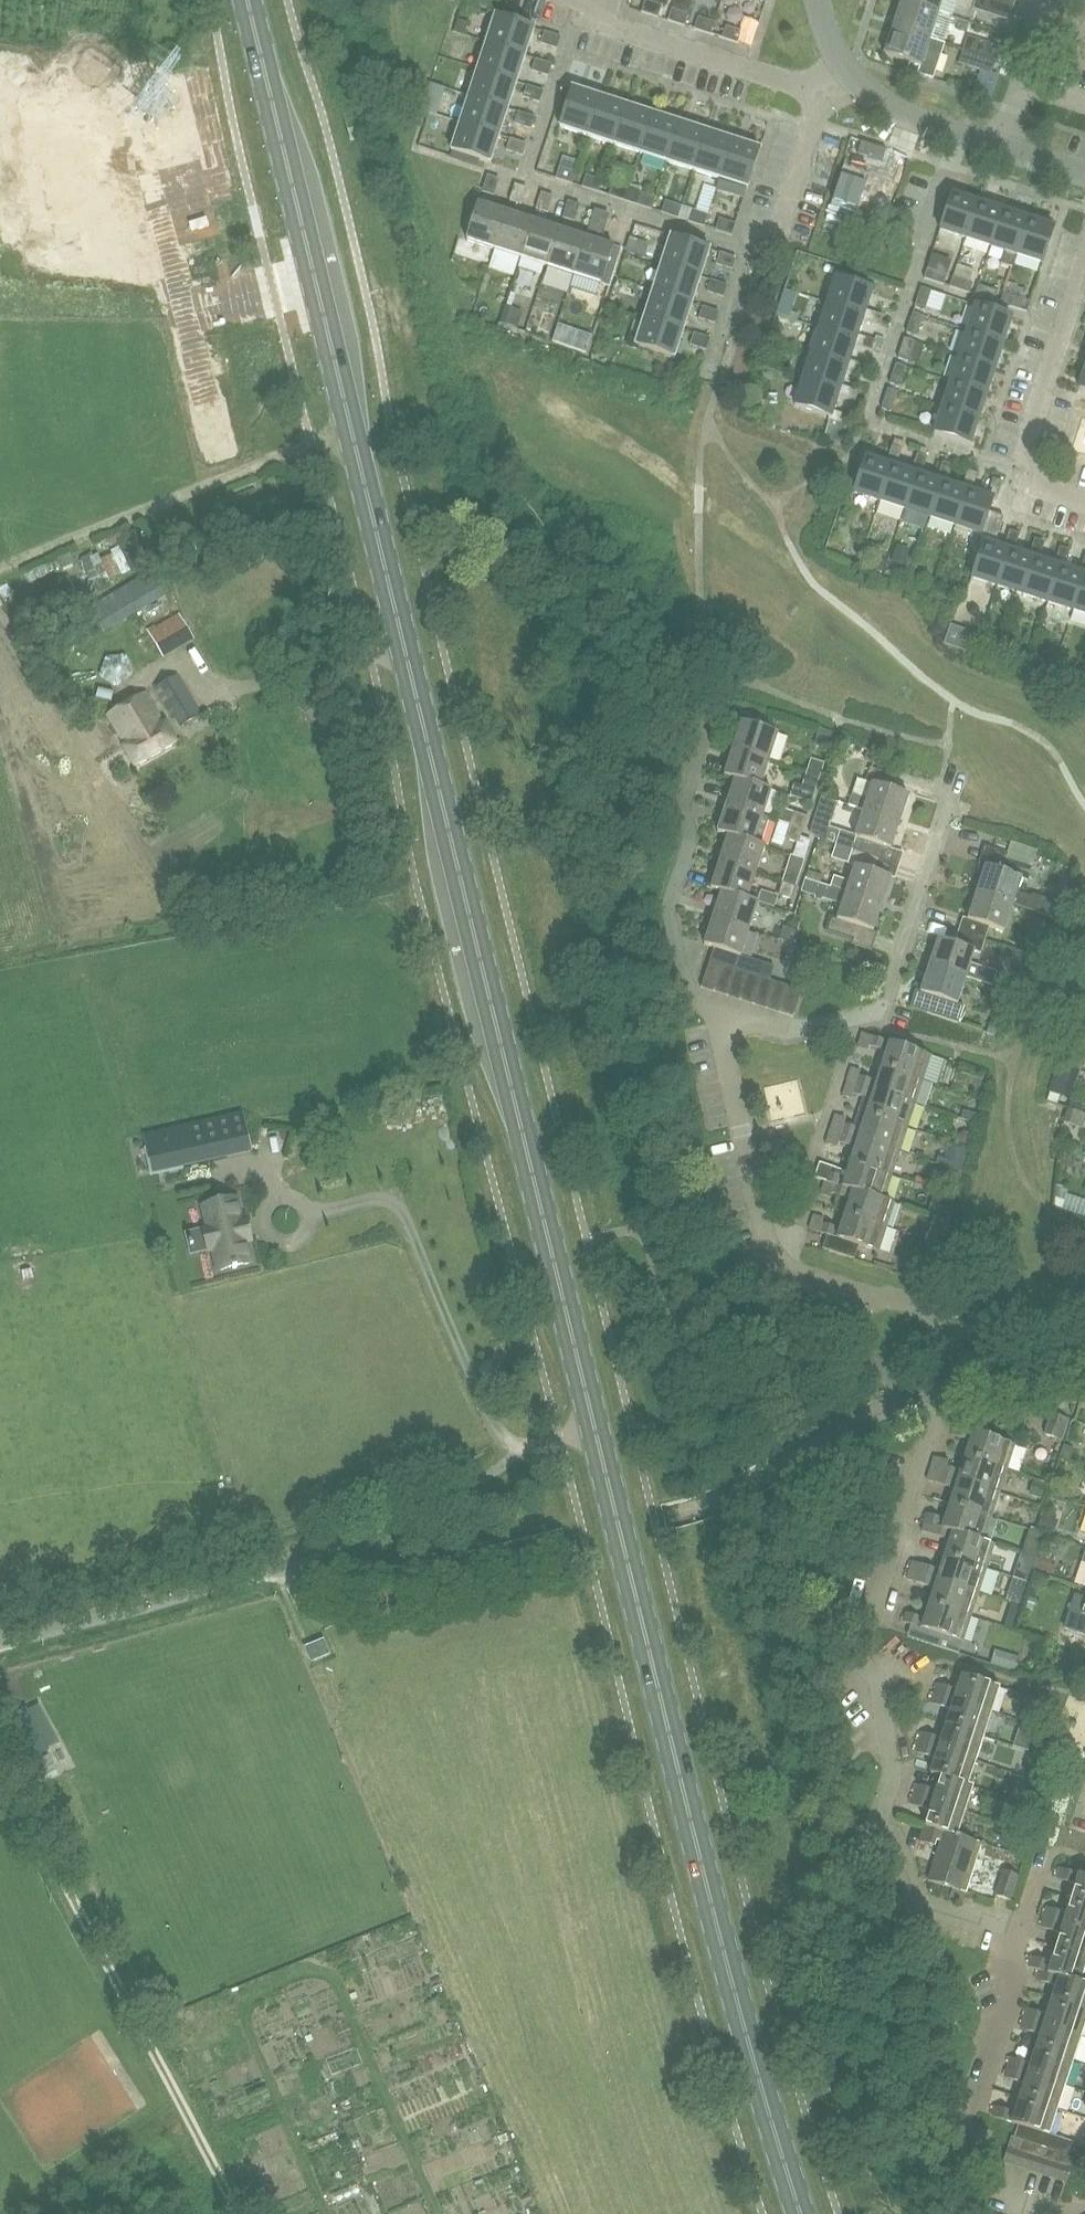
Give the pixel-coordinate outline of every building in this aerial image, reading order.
[(661,6),(663,0),(646,0),(642,12),(658,17),(661,6)] [(930,39),(931,39),(939,13),(902,0),(893,27),(930,39)] [(939,13),(943,0),(902,0),(939,13)] [(1014,7),(991,0),(980,0),(977,9),(1010,20),(1014,7)] [(688,15),(672,10),(669,20),(685,25),(688,15)] [(494,18),(485,44),(523,56),(532,30),(494,18)] [(714,23),(699,18),(695,29),(711,34),(714,23)] [(741,32),(726,27),(723,38),(738,43),(741,32)] [(933,79),(944,43),(931,39),(930,39),(893,27),(884,54),(921,66),(918,74),(933,79)] [(559,38),(543,33),(540,44),(556,49),(559,38)] [(968,36),(964,49),(997,59),(1001,47),(968,36)] [(515,83),(523,56),(485,44),(477,71),(515,83)] [(992,74),(997,59),(964,49),(959,63),(992,74)] [(550,67),(534,61),(531,73),(547,78),(550,67)] [(506,110),(515,83),(477,71),(468,98),(506,110)] [(541,93),(526,88),(522,99),(538,104),(541,93)] [(585,136),(597,98),(571,90),(558,128),(585,136)] [(498,137),(506,110),(468,98),(460,125),(498,137)] [(612,145),(624,107),(597,98),(585,136),(612,145)] [(639,153),(651,115),(624,107),(612,145),(639,153)] [(533,119),(518,114),(514,125),(530,131),(533,119)] [(666,162),(678,124),(651,115),(639,153),(666,162)] [(692,170),(704,132),(678,124),(666,162),(692,170)] [(489,163),(498,137),(460,125),(451,151),(489,163)] [(719,179),(731,141),(704,132),(692,170),(719,179)] [(525,146),(509,141),(505,152),(521,157),(525,146)] [(746,187),(756,155),(758,149),(731,141),(719,179),(746,187)] [(573,174),(558,169),(555,179),(570,184),(573,174)] [(498,180),(487,177),(482,192),(493,196),(498,180)] [(600,182),(585,177),(582,188),(597,193),(600,182)] [(525,189),(514,185),(509,201),(520,204),(525,189)] [(626,191),(611,186),(608,196),(623,201),(626,191)] [(552,197),(541,194),(536,209),(547,213),(552,197)] [(653,199),(638,194),(634,205),(650,210),(653,199)] [(965,241),(976,206),(951,197),(939,233),(965,241)] [(579,205),(567,202),(562,218),(573,221),(579,205)] [(494,250),(506,212),(478,203),(466,241),(494,250)] [(679,207),(664,203),(661,213),(676,218),(679,207)] [(991,250),(1002,214),(976,206),(965,241),(991,250)] [(613,246),(596,240),(597,237),(600,238),(608,215),(594,210),(585,237),(573,275),(601,284),(613,246)] [(706,216),(690,211),(687,221),(703,226),(706,216)] [(520,258),(532,220),(506,212),(494,250),(520,258)] [(1017,258),(1028,222),(1002,214),(991,250),(1004,254),(1001,264),(1012,268),(1016,258),(1017,258)] [(547,267),(559,229),(532,220),(520,258),(547,267)] [(734,225),(719,220),(716,230),(731,235),(734,225)] [(1054,230),(1028,222),(1017,258),(1042,266),(1054,230)] [(573,275),(585,237),(559,229),(547,267),(573,275)] [(671,235),(662,262),(700,275),(709,247),(671,235)] [(736,258),(721,253),(717,264),(732,269),(736,258)] [(692,302),(700,275),(662,262),(653,290),(692,302)] [(946,277),(927,271),(924,281),(943,287),(946,277)] [(972,286),(953,280),(950,290),(969,296),(972,286)] [(727,285),(712,281),(708,292),(723,296),(727,285)] [(826,312),(862,323),(880,329),(883,319),(865,313),(871,292),(836,281),(826,312)] [(996,294),(978,288),(975,298),(993,304),(996,294)] [(683,330),(692,302),(653,290),(644,317),(683,330)] [(921,290),(915,309),(924,312),(930,293),(921,290)] [(1022,303),(1003,296),(1000,306),(1019,312),(1022,303)] [(719,312),(703,307),(700,318),(715,323),(719,312)] [(976,308),(967,333),(1003,345),(1011,319),(976,308)] [(857,338),(862,323),(826,312),(818,336),(854,348),(872,354),(875,344),(857,338)] [(922,319),(913,316),(906,335),(916,338),(922,319)] [(674,357),(683,330),(644,317),(635,345),(674,357)] [(118,340),(118,324),(101,325),(102,341),(118,340)] [(995,370),(1003,345),(967,333),(959,359),(995,370)] [(710,338),(695,334),(691,345),(706,350),(710,338)] [(849,363),(854,348),(818,336),(810,362),(846,374),(864,379),(867,369),(849,363)] [(913,345),(904,342),(898,361),(907,364),(913,345)] [(987,396),(995,370),(959,359),(951,384),(987,396)] [(841,388),(846,374),(810,362),(802,386),(838,398),(856,404),(859,394),(841,388)] [(896,367),(890,386),(900,389),(905,370),(896,367)] [(979,421),(987,396),(951,384),(943,410),(979,421)] [(833,413),(838,398),(802,386),(795,408),(830,419),(823,439),(841,444),(845,429),(848,430),(851,419),(833,413)] [(888,393),(882,411),(892,414),(897,395),(888,393)] [(971,447),(979,421),(943,410),(934,435),(971,447)] [(885,505),(897,469),(902,451),(892,448),(887,466),(866,459),(854,495),(885,505)] [(910,513),(922,477),(927,459),(918,456),(912,474),(897,469),(885,505),(910,513)] [(936,521),(947,485),(953,468),(943,464),(937,482),(922,477),(910,513),(936,521)] [(961,529),(972,493),(978,476),(968,472),(962,490),(947,485),(936,521),(961,529)] [(988,498),(972,493),(961,529),(982,535),(989,514),(993,502),(997,503),(1003,484),(993,481),(988,498)] [(1004,550),(994,547),(995,545),(999,543),(993,537),(1000,517),(989,514),(982,535),(980,543),(984,544),(972,580),(1002,589),(1013,553),(1019,535),(1009,532),(1004,550)] [(118,578),(117,565),(137,563),(135,538),(117,539),(118,551),(78,554),(79,571),(94,570),(94,579),(118,578)] [(1028,597),(1039,561),(1045,543),(1035,540),(1029,558),(1013,553),(1002,589),(1028,597)] [(1053,605),(1064,569),(1070,551),(1060,548),(1054,566),(1039,561),(1028,597),(1053,605)] [(1084,591),(1084,560),(1080,574),(1064,569),(1053,605),(1078,613),(1084,591)] [(104,634),(166,597),(151,572),(90,609),(104,634)] [(163,660),(193,641),(179,616),(147,634),(163,660)] [(956,626),(948,644),(970,653),(978,636),(956,626)] [(155,691),(179,731),(201,718),(177,678),(155,691)] [(162,724),(144,695),(107,717),(125,747),(123,748),(135,768),(177,743),(164,723),(162,724)] [(743,721),(734,749),(770,760),(779,733),(743,721)] [(762,786),(770,760),(734,749),(726,775),(736,779),(737,779),(762,787),(762,786)] [(812,759),(808,772),(822,776),(826,763),(812,759)] [(909,795),(894,790),(898,776),(871,768),(866,782),(873,784),(868,798),(853,793),(849,805),(865,809),(901,820),(909,795)] [(817,790),(822,776),(808,772),(803,786),(817,790)] [(773,790),(762,786),(762,787),(737,779),(736,779),(728,805),(764,817),(764,816),(773,790)] [(770,818),(764,816),(764,817),(728,805),(719,832),(730,835),(755,843),(762,845),(770,818)] [(892,848),(901,820),(865,809),(856,835),(841,831),(837,845),(853,850),(877,857),(881,845),(892,848)] [(795,812),(790,826),(804,830),(809,816),(795,812)] [(799,843),(801,837),(804,830),(790,826),(786,839),(799,843)] [(766,846),(762,845),(755,843),(730,835),(721,862),(757,873),(766,846)] [(1022,879),(1028,881),(1036,854),(1010,846),(1002,871),(986,866),(978,892),(1014,904),(1039,912),(1044,897),(1033,894),(1032,896),(1018,891),(1022,879)] [(873,871),(877,857),(853,850),(849,863),(855,866),(850,882),(834,877),(831,887),(806,878),(806,879),(883,903),(892,877),(873,871)] [(792,855),(784,881),(797,886),(805,859),(792,855)] [(751,891),(757,873),(721,862),(718,872),(712,875),(708,887),(723,892),(723,891),(757,902),(760,894),(751,891)] [(874,931),(883,903),(806,879),(802,892),(816,896),(815,899),(822,901),(823,899),(843,905),(839,918),(831,916),(826,931),(854,940),(859,925),(874,931)] [(793,899),(797,886),(784,881),(779,895),(793,899)] [(759,903),(757,902),(723,891),(723,892),(715,918),(750,929),(759,903)] [(1005,931),(1014,904),(978,892),(969,919),(964,917),(960,930),(986,939),(990,926),(1005,931)] [(741,956),(750,929),(715,918),(706,945),(715,948),(711,960),(724,964),(737,969),(741,956)] [(785,925),(780,939),(794,944),(799,930),(785,925)] [(971,964),(975,950),(982,952),(986,939),(960,930),(955,943),(939,938),(931,964),(994,985),(998,973),(971,964)] [(715,991),(724,964),(711,960),(702,987),(715,991)] [(728,995),(737,969),(724,964),(715,991),(728,995)] [(741,1000),(750,973),(749,972),(751,967),(742,964),(741,970),(737,969),(728,995),(741,1000)] [(958,1003),(966,978),(993,986),(994,985),(931,964),(922,992),(931,995),(926,1012),(959,1023),(965,1005),(958,1003)] [(755,1004),(763,977),(750,973),(741,1000),(755,1004)] [(768,1008),(776,981),(763,977),(755,1004),(768,1008)] [(781,1012),(790,985),(776,981),(768,1008),(781,1012)] [(803,989),(790,985),(781,1012),(794,1016),(803,989)] [(932,1055),(891,1041),(862,1032),(858,1046),(870,1051),(871,1046),(887,1052),(883,1066),(924,1079),(932,1055)] [(916,1103),(924,1079),(883,1066),(878,1081),(861,1076),(863,1070),(851,1067),(847,1081),(916,1103)] [(764,1117),(797,1104),(789,1081),(755,1094),(764,1117)] [(909,1127),(916,1103),(847,1081),(843,1095),(853,1099),(855,1094),(872,1100),(867,1113),(909,1127)] [(900,1152),(909,1127),(867,1113),(862,1129),(846,1124),(847,1118),(835,1114),(831,1129),(900,1152)] [(145,1134),(154,1176),(224,1161),(222,1153),(251,1147),(245,1120),(216,1127),(214,1119),(145,1134)] [(893,1175),(900,1152),(831,1129),(826,1144),(838,1148),(840,1143),(856,1148),(851,1162),(893,1175)] [(886,1200),(893,1175),(851,1162),(847,1177),(832,1173),(834,1166),(821,1162),(816,1177),(826,1180),(886,1200)] [(896,1203),(886,1200),(816,1177),(816,1178),(825,1180),(822,1195),(832,1198),(833,1193),(851,1198),(847,1213),(888,1227),(896,1203)] [(251,1263),(236,1199),(202,1206),(218,1271),(251,1263)] [(880,1252),(888,1227),(847,1213),(842,1228),(824,1222),(825,1218),(814,1215),(809,1229),(828,1234),(823,1249),(855,1259),(860,1245),(880,1252)] [(1066,1418),(1051,1414),(1044,1435),(1059,1440),(1066,1418)] [(1028,1451),(1015,1447),(1016,1445),(956,1425),(953,1435),(971,1441),(966,1456),(1008,1469),(1008,1468),(1021,1471),(1028,1451)] [(1000,1494),(1008,1469),(966,1456),(961,1470),(949,1466),(950,1460),(935,1456),(930,1471),(1000,1494)] [(992,1517),(1000,1494),(930,1471),(928,1480),(938,1483),(955,1489),(950,1504),(992,1517)] [(985,1540),(992,1517),(950,1504),(946,1518),(928,1513),(925,1522),(926,1522),(936,1526),(935,1525),(985,1541),(985,1540)] [(936,1526),(926,1522),(923,1531),(951,1540),(946,1555),(988,1569),(996,1544),(985,1540),(985,1541),(935,1525),(936,1526)] [(980,1592),(988,1569),(946,1555),(942,1569),(913,1560),(910,1570),(980,1592)] [(973,1616),(980,1592),(910,1570),(908,1579),(918,1582),(936,1588),(931,1603),(973,1616)] [(1084,1597),(1075,1594),(1064,1627),(1084,1634),(1084,1595),(1084,1597)] [(961,1653),(973,1616),(931,1603),(926,1618),(908,1612),(905,1622),(938,1632),(934,1645),(961,1653)] [(324,1639),(304,1647),(310,1662),(330,1655),(324,1639)] [(940,1683),(937,1693),(993,1712),(1001,1687),(964,1675),(959,1689),(940,1683)] [(985,1736),(993,1712),(937,1693),(933,1703),(953,1710),(948,1724),(985,1736)] [(27,1710),(8,1721),(28,1758),(47,1748),(27,1710)] [(977,1760),(985,1736),(948,1724),(943,1738),(924,1732),(921,1742),(977,1760)] [(969,1785),(977,1760),(921,1742),(918,1752),(937,1758),(932,1773),(942,1777),(969,1785)] [(974,1786),(969,1785),(942,1777),(938,1790),(918,1784),(915,1794),(967,1811),(974,1786)] [(958,1835),(967,1811),(915,1794),(911,1804),(931,1811),(926,1826),(958,1835)] [(983,1843),(958,1835),(926,1826),(921,1841),(941,1847),(930,1881),(953,1888),(950,1897),(965,1902),(967,1893),(983,1843)] [(1072,1899),(1084,1903),(1084,1876),(1060,1868),(1057,1878),(1077,1884),(1072,1899)] [(1004,1869),(996,1895),(1012,1901),(1020,1875),(1004,1869)] [(1072,1899),(1067,1913),(1048,1907),(1045,1917),(1084,1930),(1084,1903),(1072,1899)] [(1045,1917),(1042,1927),(1061,1933),(1057,1947),(1084,1956),(1084,1930),(1045,1917)] [(1084,1969),(1084,1956),(1057,1947),(1052,1962),(1033,1955),(1029,1966),(1041,1970),(1081,1982),(1084,1969)] [(1081,1982),(1041,1970),(1037,1980),(1057,1986),(1053,2000),(1084,2011),(1084,1983),(1081,1982)] [(1084,2028),(1084,2011),(1053,2000),(1048,2015),(1028,2008),(1025,2018),(1082,2037),(1084,2028)] [(1074,2061),(1082,2037),(1025,2018),(1021,2028),(1042,2035),(1037,2049),(1074,2061)] [(1067,2085),(1074,2061),(1037,2049),(1033,2063),(1013,2057),(1009,2067),(1067,2085)] [(1059,2110),(1067,2085),(1009,2067),(1006,2077),(1026,2083),(1021,2098),(1059,2110)] [(1051,2135),(1059,2110),(1021,2098),(1017,2112),(997,2106),(993,2116),(1051,2135)] [(1017,2165),(1025,2141),(1012,2137),(1004,2161),(1017,2165)] [(1030,2169),(1037,2145),(1025,2141),(1017,2165),(1030,2169)] [(1042,2174),(1050,2149),(1037,2145),(1030,2169),(1042,2174)] [(1054,2178),(1063,2153),(1050,2149),(1042,2174),(1054,2178)] [(1075,2157),(1063,2153),(1054,2178),(1066,2182),(1075,2157)]
